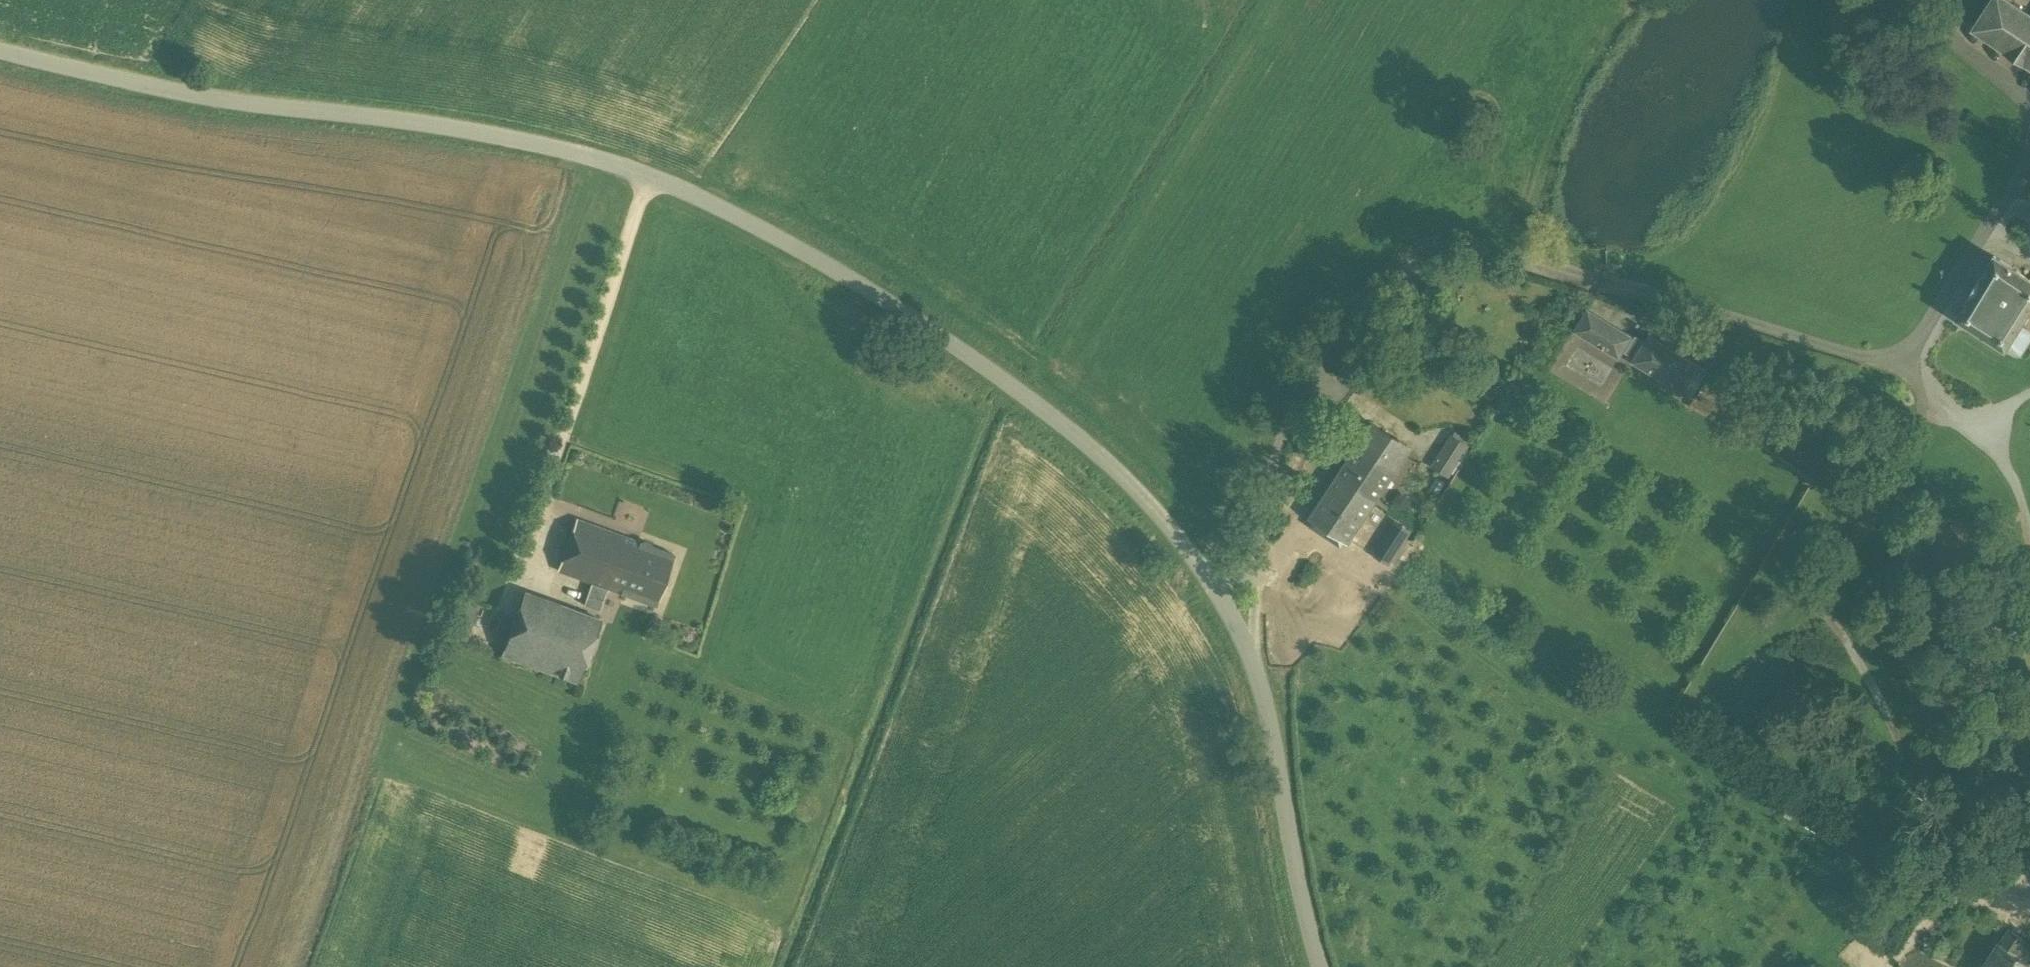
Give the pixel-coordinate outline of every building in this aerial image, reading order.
[(2005,0),(1994,0),(1976,28),(2029,63),(2029,16),(2005,0)] [(2029,307),(2029,280),(1994,255),(1957,317),(2005,348),(2029,307)] [(1618,358),(1633,336),(1588,308),(1573,330),(1618,358)] [(1690,397),(1707,370),(1648,334),(1631,362),(1690,397)] [(1341,476),(1374,499),(1408,449),(1374,426),(1341,476)] [(1449,477),(1469,445),(1451,433),(1430,466),(1449,477)] [(1348,538),(1374,499),(1341,476),(1314,515),(1348,538)] [(1389,565),(1411,530),(1395,519),(1372,554),(1389,565)] [(656,605),(674,555),(577,520),(559,570),(656,605)] [(578,684),(602,618),(523,590),(499,656),(578,684)] [(2015,954),(2024,940),(2009,928),(2004,934),(1983,966),(2029,966),(2029,965),(2015,954)]
